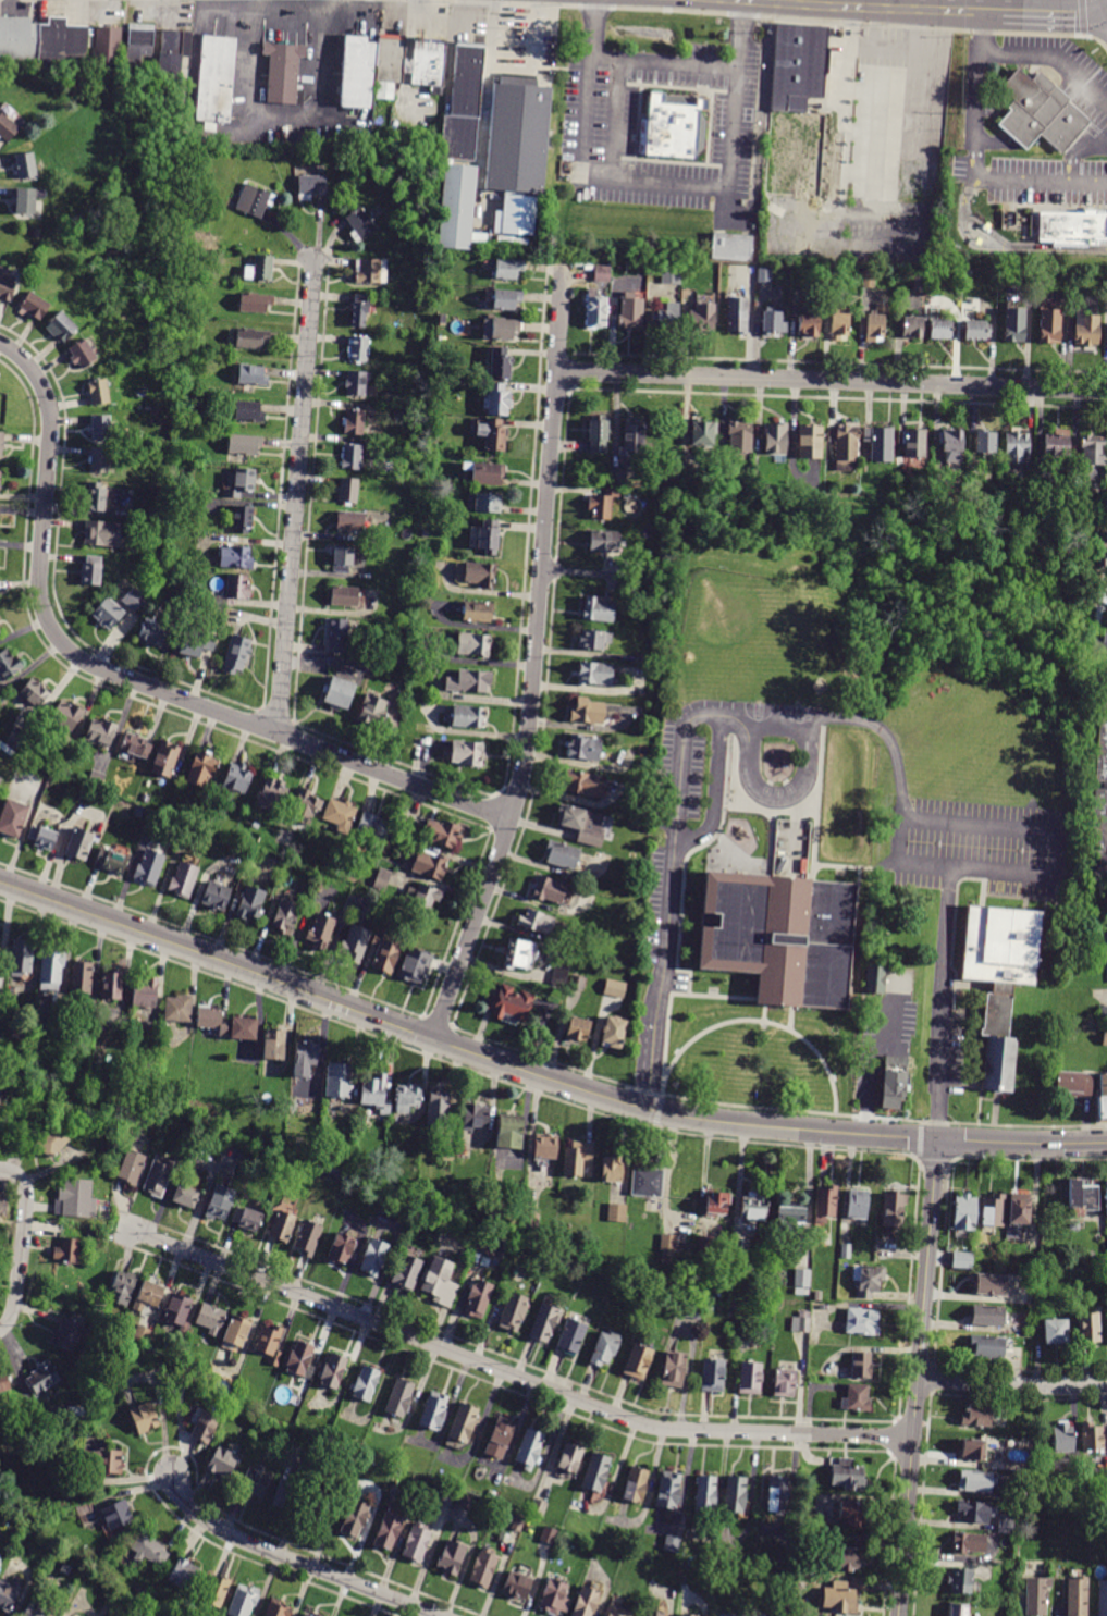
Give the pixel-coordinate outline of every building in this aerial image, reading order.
[(93,65),(94,23),(70,23),(70,14),(45,13),(45,25),(30,25),(29,13),(0,13),(0,63),(93,65)] [(153,24),(128,23),(126,62),(141,62),(141,55),(152,55),(153,24)] [(778,23),(765,193),(826,197),(839,28),(778,23)] [(93,59),(119,60),(120,26),(95,25),(93,59)] [(190,55),(191,30),(161,29),(160,51),(158,51),(157,75),(180,76),(180,55),(190,55)] [(349,35),(344,108),(376,110),(379,65),(381,38),(349,35)] [(200,37),(195,122),(226,123),(232,38),(200,37)] [(381,38),(379,65),(407,67),(409,40),(381,38)] [(416,41),(415,89),(444,91),(445,44),(416,41)] [(273,42),(270,99),(300,101),(304,45),(273,42)] [(455,45),(451,115),(442,114),(439,159),(446,159),(438,248),(472,252),(481,164),(475,163),(482,48),(455,45)] [(1016,67),(996,89),(1013,102),(996,124),(1025,150),(1037,137),(1060,155),(1090,121),(1070,103),(1072,98),(1038,70),(1032,78),(1016,67)] [(494,89),(487,193),(500,194),(499,235),(536,238),(537,198),(543,198),(550,90),(494,89)] [(645,96),(642,153),(693,157),(697,99),(645,96)] [(9,141),(21,127),(2,112),(0,114),(0,134),(9,141)] [(15,155),(34,151),(38,174),(20,177),(15,155)] [(298,175),(299,200),(311,200),(311,194),(327,193),(327,175),(298,175)] [(245,182),(275,195),(271,206),(267,203),(261,219),(235,208),(245,182)] [(17,187),(16,212),(36,213),(36,187),(17,187)] [(346,217),(361,206),(378,227),(358,243),(350,233),(356,229),(346,217)] [(1031,236),(1041,236),(1041,242),(1055,242),(1055,247),(1092,248),(1092,245),(1098,245),(1099,239),(1106,240),(1106,213),(1100,213),(1100,210),(1086,210),(1086,213),(1032,212),(1031,236)] [(715,231),(713,258),(752,260),(753,233),(715,231)] [(271,280),(244,277),(245,264),(254,266),(255,254),(273,256),(271,280)] [(357,259),(357,283),(389,283),(389,260),(357,259)] [(496,260),(495,280),(518,282),(519,272),(526,272),(526,262),(496,260)] [(1,300),(2,297),(11,300),(16,282),(5,279),(9,268),(0,265),(0,300),(1,300)] [(662,266),(662,285),(681,286),(682,266),(662,266)] [(595,267),(595,283),(611,283),(612,267),(595,267)] [(759,269),(758,283),(772,284),(772,270),(759,269)] [(864,270),(863,288),(875,288),(876,271),(864,270)] [(915,277),(914,293),(925,293),(925,277),(915,277)] [(496,291),(494,312),(516,313),(517,303),(524,303),(525,293),(496,291)] [(273,295),(273,305),(267,304),(266,312),(239,310),(241,292),(273,295)] [(30,293),(21,308),(41,321),(51,307),(30,293)] [(356,293),(355,301),(354,301),(352,325),(366,326),(367,312),(369,313),(370,301),(368,301),(369,294),(356,293)] [(626,293),(626,299),(623,299),(622,318),(620,317),(620,328),(642,329),(643,300),(637,300),(637,294),(626,293)] [(588,297),(587,326),(607,328),(608,298),(588,297)] [(728,299),(728,325),(727,333),(738,333),(738,336),(748,337),(749,322),(749,299),(728,299)] [(661,304),(660,314),(652,314),(652,326),(657,328),(657,330),(679,331),(680,305),(661,304)] [(697,305),(697,314),(690,314),(690,333),(699,333),(699,331),(715,332),(715,305),(697,305)] [(869,316),(868,343),(885,344),(886,317),(889,317),(890,306),(880,305),(878,317),(869,316)] [(1007,309),(1006,344),(1026,344),(1028,310),(1007,309)] [(1043,310),(1041,345),(1061,345),(1062,311),(1043,310)] [(46,329),(56,338),(58,337),(63,343),(77,330),(61,312),(48,324),(49,326),(46,329)] [(764,312),(763,322),(763,336),(771,336),(771,334),(788,334),(788,323),(784,322),(784,312),(764,312)] [(825,317),(824,332),(832,332),(831,342),(849,343),(850,316),(833,314),(833,318),(825,317)] [(1078,316),(1077,345),(1085,346),(1085,348),(1093,348),(1093,345),(1100,346),(1100,317),(1078,316)] [(799,317),(799,333),(803,334),(803,338),(820,338),(821,317),(799,317)] [(906,319),(905,340),(924,340),(924,337),(924,320),(906,319)] [(485,321),(484,340),(514,341),(514,333),(521,333),(521,321),(494,320),(494,321),(485,321)] [(932,321),(932,337),(931,341),(951,342),(951,337),(957,337),(958,324),(954,324),(954,322),(932,321)] [(968,322),(967,342),(987,342),(988,338),(992,338),(992,326),(988,326),(988,323),(968,322)] [(270,331),(237,329),(236,346),(262,348),(263,341),(270,341),(270,331)] [(352,335),(370,337),(368,361),(349,359),(352,335)] [(70,349),(74,357),(71,359),(75,366),(78,365),(83,370),(98,361),(85,340),(70,349)] [(494,347),(491,380),(512,382),(513,366),(515,365),(515,360),(514,359),(514,357),(508,357),(509,348),(494,347)] [(239,362),(238,382),(268,385),(269,375),(263,374),(265,366),(248,365),(248,363),(239,362)] [(349,370),(348,380),(346,379),(345,386),(347,386),(347,394),(366,396),(368,371),(349,370)] [(88,383),(93,407),(111,404),(107,380),(88,383)] [(492,384),(491,394),(485,393),(484,409),(490,409),(489,416),(508,418),(509,411),(512,411),(514,394),(506,393),(507,385),(492,384)] [(236,400),(235,419),(265,421),(266,411),(260,411),(261,402),(236,400)] [(346,409),(365,410),(364,434),(345,433),(346,409)] [(91,417),(93,442),(111,441),(111,416),(91,417)] [(594,416),(594,422),(590,422),(590,443),(592,443),(592,454),(605,454),(606,446),(608,446),(608,424),(606,424),(607,417),(594,416)] [(489,419),(489,425),(478,424),(478,437),(488,439),(487,452),(505,453),(506,429),(503,429),(503,420),(489,419)] [(626,420),(625,447),(620,447),(620,458),(643,459),(644,420),(626,420)] [(693,423),(692,447),(715,448),(716,424),(693,423)] [(730,424),(729,435),(731,435),(730,454),(752,454),(753,424),(730,424)] [(765,425),(764,437),(767,437),(766,456),(788,456),(788,427),(765,425)] [(801,427),(800,459),(823,460),(824,428),(801,427)] [(831,428),(831,442),(836,443),(835,472),(857,472),(858,440),(860,440),(861,429),(831,428)] [(865,429),(865,443),(873,443),(872,462),(894,464),(895,430),(865,429)] [(1007,435),(1007,465),(1024,466),(1024,455),(1031,455),(1032,436),(1022,435),(1022,430),(1014,430),(1014,435),(1007,435)] [(1046,436),(1046,457),(1071,457),(1071,430),(1062,430),(1062,436),(1046,436)] [(977,431),(976,454),(997,455),(997,434),(988,434),(989,431),(977,431)] [(899,432),(899,445),(905,445),(905,458),(927,459),(927,432),(899,432)] [(230,433),(227,453),(257,455),(257,446),(262,446),(263,436),(230,433)] [(945,433),(944,453),(947,454),(947,464),(963,465),(964,434),(945,433)] [(1083,449),(1085,449),(1084,466),(1106,467),(1106,436),(1083,436),(1083,449)] [(344,443),(342,468),(360,469),(362,445),(344,443)] [(93,449),(91,458),(89,458),(88,465),(90,465),(90,473),(108,474),(110,452),(93,449)] [(382,461),(381,471),(395,472),(396,462),(382,461)] [(464,464),(463,471),(473,472),(473,485),(503,486),(504,466),(464,464)] [(235,467),(256,468),(255,492),(242,491),(242,497),(224,496),(226,472),(235,473),(235,467)] [(613,472),(613,485),(628,486),(628,472),(613,472)] [(342,477),(340,501),(358,502),(360,479),(342,477)] [(89,483),(88,497),(87,497),(87,505),(88,505),(88,511),(107,513),(108,490),(102,490),(102,484),(89,483)] [(594,496),(594,501),(590,501),(589,511),(593,511),(593,520),(611,521),(613,497),(620,498),(620,490),(606,489),(606,497),(594,496)] [(469,495),(468,509),(477,510),(477,514),(501,516),(503,496),(478,494),(478,495),(469,495)] [(234,504),(232,532),(248,533),(249,528),(253,528),(254,506),(234,504)] [(339,510),(336,529),(364,531),(365,513),(339,510)] [(86,519),(84,543),(120,546),(121,522),(86,519)] [(487,521),(485,530),(480,530),(478,550),(485,551),(485,556),(497,557),(500,522),(487,521)] [(1106,565),(1106,531),(1098,531),(1099,566),(1106,565)] [(592,532),(591,552),(622,554),(623,534),(592,532)] [(233,545),(233,547),(221,547),(220,566),(253,567),(254,556),(250,556),(250,546),(233,545)] [(336,548),(334,573),(348,575),(348,569),(354,569),(355,551),(336,548)] [(87,555),(102,556),(100,585),(82,583),(83,562),(86,562),(87,555)] [(467,565),(466,583),(483,584),(482,589),(494,590),(495,567),(467,565)] [(229,573),(227,596),(246,597),(246,596),(250,596),(251,583),(248,583),(248,575),(229,573)] [(122,600),(134,585),(147,597),(135,612),(122,600)] [(332,585),(331,604),(357,606),(359,587),(332,585)] [(91,613),(98,618),(97,620),(102,625),(103,624),(110,629),(125,612),(108,595),(91,613)] [(587,597),(585,620),(615,624),(616,605),(599,603),(600,599),(587,597)] [(465,603),(464,622),(492,625),(493,605),(465,603)] [(330,618),(328,638),(330,638),(329,652),(345,653),(348,619),(330,618)] [(147,620),(138,641),(160,650),(169,629),(147,620)] [(184,637),(184,639),(179,638),(175,650),(181,651),(180,655),(201,661),(204,651),(213,654),(218,636),(206,632),(204,642),(184,637)] [(585,632),(585,636),(581,636),(581,644),(583,644),(582,651),(603,653),(604,643),(612,644),(613,636),(585,632)] [(232,633),(253,639),(250,649),(253,649),(251,654),(248,654),(244,671),(235,669),(234,674),(224,671),(225,666),(224,666),(232,633)] [(459,634),(458,655),(475,656),(475,659),(489,661),(491,638),(459,634)] [(2,683),(23,669),(9,649),(0,654),(0,680),(2,683)] [(642,655),(641,665),(655,666),(655,656),(642,655)] [(581,664),(580,688),(586,688),(586,684),(613,687),(615,666),(581,664)] [(447,679),(446,693),(489,696),(489,686),(492,687),(493,675),(460,671),(459,680),(447,679)] [(332,676),(329,686),(324,684),(322,691),(327,692),(323,701),(347,710),(356,684),(332,676)] [(33,679),(20,694),(38,711),(51,695),(33,679)] [(368,694),(358,720),(383,730),(392,704),(368,694)] [(578,699),(577,712),(571,712),(571,721),(605,725),(606,705),(589,704),(589,700),(578,699)] [(62,703),(51,721),(71,733),(85,712),(75,706),(73,711),(62,703)] [(455,707),(453,728),(484,730),(485,710),(455,707)] [(94,720),(86,741),(110,750),(119,727),(102,720),(101,724),(94,720)] [(1093,873),(1106,873),(1106,725),(1102,725),(1093,873)] [(9,740),(20,749),(29,737),(17,728),(9,740)] [(127,733),(121,752),(148,761),(152,747),(147,744),(148,740),(127,733)] [(573,736),(573,740),(568,740),(567,749),(570,750),(569,758),(600,763),(603,742),(585,740),(585,737),(573,736)] [(163,740),(152,773),(171,779),(181,750),(172,747),(173,743),(163,740)] [(454,743),(452,763),(463,764),(463,767),(483,769),(483,763),(485,763),(487,755),(484,755),(484,745),(454,743)] [(197,755),(187,782),(206,789),(211,774),(216,775),(217,769),(213,768),(217,761),(211,760),(213,754),(208,752),(206,758),(197,755)] [(61,760),(57,775),(66,778),(72,764),(61,760)] [(233,765),(224,788),(247,795),(254,776),(246,774),(248,767),(241,764),(239,767),(233,765)] [(94,772),(88,786),(101,791),(107,776),(94,772)] [(570,772),(569,774),(566,774),(564,782),(568,784),(567,792),(604,799),(606,788),(598,787),(600,777),(570,772)] [(268,778),(257,809),(279,816),(287,790),(284,789),(286,785),(268,778)] [(302,789),(290,821),(310,828),(315,815),(319,817),(323,803),(311,799),(313,793),(302,789)] [(0,817),(0,831),(19,838),(29,806),(7,798),(0,817)] [(331,800),(323,821),(340,826),(337,831),(348,835),(358,810),(353,807),(354,804),(346,802),(345,805),(331,800)] [(561,805),(557,815),(564,816),(561,827),(580,832),(577,844),(602,851),(605,837),(601,836),(605,817),(561,805)] [(137,809),(135,815),(142,817),(144,811),(137,809)] [(365,814),(358,832),(372,838),(370,843),(382,847),(391,823),(365,814)] [(429,819),(425,830),(430,831),(427,841),(454,851),(457,843),(460,844),(464,837),(459,836),(463,828),(443,822),(442,824),(429,819)] [(33,828),(28,840),(35,843),(34,847),(52,852),(58,835),(41,828),(40,830),(33,828)] [(75,830),(65,856),(86,864),(95,837),(75,830)] [(550,841),(546,853),(551,855),(548,864),(576,873),(582,852),(550,841)] [(101,851),(96,863),(103,866),(102,869),(122,878),(128,861),(110,853),(109,854),(101,851)] [(147,851),(142,867),(138,865),(134,880),(156,888),(167,858),(147,851)] [(421,853),(414,872),(442,883),(451,861),(441,858),(440,860),(421,853)] [(181,863),(175,879),(173,878),(169,892),(190,899),(200,869),(181,863)] [(382,869),(374,888),(386,892),(393,874),(382,869)] [(294,872),(287,888),(294,890),(300,874),(294,872)] [(709,872),(702,972),(762,976),(760,1002),(767,1003),(790,1004),(852,1009),(861,883),(772,876),(709,872)] [(541,877),(532,902),(542,905),(544,900),(563,906),(566,895),(573,897),(575,889),(541,877)] [(210,883),(202,905),(225,913),(233,890),(210,883)] [(421,885),(418,892),(410,889),(406,899),(414,902),(413,905),(431,912),(434,902),(441,904),(445,893),(421,885)] [(247,887),(236,917),(246,921),(247,917),(261,922),(265,912),(261,911),(267,895),(247,887)] [(983,1089),(1013,1091),(1018,1038),(1009,1038),(1011,986),(1034,986),(1040,897),(985,891),(985,905),(965,906),(961,980),(991,979),(992,990),(984,991),(981,1035),(988,1037),(983,1089)] [(283,901),(273,925),(278,927),(276,930),(284,934),(286,928),(293,930),(302,909),(283,901)] [(529,911),(526,920),(520,917),(517,927),(550,938),(556,921),(529,911)] [(319,915),(313,932),(310,930),(307,941),(315,945),(312,951),(327,955),(337,922),(319,915)] [(353,927),(347,942),(344,941),(340,953),(349,957),(348,962),(359,966),(371,934),(353,927)] [(378,930),(372,945),(380,947),(372,967),(394,975),(403,948),(388,942),(390,935),(378,930)] [(14,941),(11,980),(23,982),(24,975),(32,975),(35,943),(14,941)] [(511,941),(506,967),(531,972),(536,946),(511,941)] [(409,949),(398,979),(422,988),(433,958),(409,949)] [(559,952),(552,985),(566,988),(573,955),(559,952)] [(44,953),(40,991),(60,992),(62,969),(65,970),(66,954),(44,953)] [(74,960),(71,994),(90,995),(94,962),(74,960)] [(868,967),(866,995),(885,996),(886,969),(868,967)] [(103,974),(102,1000),(123,1002),(124,973),(114,973),(114,974),(103,974)] [(573,976),(570,990),(583,994),(587,979),(573,976)] [(135,987),(133,1009),(156,1011),(159,979),(144,978),(143,988),(135,987)] [(608,980),(605,996),(624,1000),(627,985),(608,980)] [(503,985),(499,998),(489,995),(483,1009),(492,1011),(490,1019),(515,1027),(518,1021),(527,1023),(536,996),(503,985)] [(165,996),(176,997),(176,994),(193,995),(190,1021),(164,1020),(165,996)] [(199,1010),(198,1029),(221,1031),(220,1038),(229,1039),(230,1022),(223,1021),(223,1011),(199,1010)] [(233,1016),(258,1019),(256,1039),(231,1037),(233,1016)] [(573,1019),(567,1040),(588,1045),(593,1023),(573,1019)] [(610,1020),(607,1027),(605,1027),(603,1034),(606,1035),(604,1045),(611,1046),(610,1049),(623,1052),(629,1024),(622,1023),(622,1021),(615,1019),(615,1021),(610,1020)] [(266,1032),(265,1061),(285,1062),(287,1031),(276,1029),(276,1032),(266,1032)] [(298,1044),(296,1080),(309,1081),(309,1068),(318,1068),(319,1045),(313,1045),(313,1041),(304,1040),(304,1044),(298,1044)] [(886,1057),(883,1110),(900,1111),(900,1103),(906,1105),(908,1058),(886,1057)] [(329,1062),(325,1096),(350,1098),(354,1064),(329,1062)] [(1098,1118),(1106,1118),(1106,1072),(1098,1072),(1098,1118)] [(1058,1073),(1057,1095),(1070,1095),(1070,1099),(1093,1100),(1095,1075),(1058,1073)] [(364,1080),(362,1107),(377,1108),(377,1110),(382,1111),(381,1115),(392,1117),(393,1100),(388,1100),(390,1074),(378,1074),(377,1081),(364,1080)] [(398,1086),(396,1115),(410,1117),(411,1108),(422,1109),(423,1088),(398,1086)] [(431,1094),(429,1128),(450,1130),(452,1095),(431,1094)] [(466,1102),(481,1103),(481,1106),(490,1107),(488,1127),(464,1125),(466,1102)] [(500,1113),(497,1147),(521,1148),(524,1115),(500,1113)] [(35,1144),(50,1160),(71,1142),(57,1125),(35,1144)] [(537,1133),(558,1134),(556,1159),(534,1157),(537,1133)] [(566,1147),(564,1174),(582,1176),(583,1158),(592,1159),(594,1143),(573,1140),(571,1147),(566,1147)] [(445,1147),(444,1160),(455,1161),(456,1148),(445,1147)] [(130,1150),(119,1179),(126,1181),(125,1185),(137,1189),(149,1158),(130,1150)] [(157,1156),(143,1191),(152,1194),(151,1196),(161,1199),(175,1163),(157,1156)] [(601,1181),(603,1156),(619,1157),(618,1161),(624,1161),(622,1182),(601,1181)] [(631,1194),(662,1196),(664,1168),(634,1164),(631,1194)] [(54,1214),(96,1218),(97,1199),(91,1199),(93,1181),(65,1179),(65,1188),(61,1187),(60,1199),(56,1199),(54,1214)] [(1070,1180),(1071,1211),(1074,1211),(1074,1220),(1086,1220),(1085,1212),(1102,1211),(1100,1186),(1083,1187),(1083,1179),(1070,1180)] [(180,1185),(173,1202),(195,1210),(201,1193),(180,1185)] [(218,1186),(206,1217),(225,1224),(236,1193),(218,1186)] [(819,1191),(816,1223),(828,1224),(828,1219),(837,1219),(839,1187),(829,1187),(829,1191),(819,1191)] [(708,1188),(705,1216),(715,1217),(715,1213),(726,1214),(727,1204),(730,1204),(731,1193),(712,1192),(713,1188),(708,1188)] [(740,1219),(742,1196),(748,1196),(749,1191),(759,1191),(759,1196),(767,1196),(766,1221),(740,1219)] [(851,1192),(849,1221),(869,1222),(871,1193),(851,1192)] [(885,1195),(883,1228),(906,1230),(908,1196),(885,1195)] [(957,1197),(956,1232),(975,1233),(977,1199),(972,1199),(972,1196),(962,1195),(962,1198),(957,1197)] [(984,1200),(983,1226),(1005,1228),(1006,1196),(996,1196),(996,1200),(984,1200)] [(1012,1201),(1011,1223),(1008,1223),(1007,1239),(1021,1241),(1022,1228),(1031,1229),(1033,1196),(1025,1196),(1025,1202),(1012,1201)] [(608,1202),(627,1204),(626,1221),(607,1220),(608,1202)] [(490,1207),(489,1222),(504,1223),(505,1208),(490,1207)] [(237,1208),(233,1222),(239,1224),(238,1226),(257,1233),(263,1216),(246,1209),(245,1211),(237,1208)] [(779,1209),(778,1236),(798,1236),(799,1225),(807,1226),(808,1211),(779,1209)] [(279,1210),(270,1237),(288,1244),(298,1217),(279,1210)] [(525,1216),(524,1230),(539,1232),(540,1217),(525,1216)] [(306,1221),(296,1247),(304,1250),(302,1256),(311,1259),(323,1228),(306,1221)] [(1080,1231),(1070,1231),(1070,1221),(1080,1221),(1080,1231)] [(368,1272),(359,1269),(371,1237),(373,1238),(377,1228),(384,1231),(380,1242),(390,1246),(378,1276),(368,1272)] [(347,1237),(355,1239),(354,1243),(357,1244),(355,1250),(352,1249),(345,1265),(337,1261),(336,1263),(325,1259),(336,1233),(347,1237)] [(476,1249),(482,1233),(508,1243),(502,1260),(476,1249)] [(673,1256),(662,1255),(663,1250),(660,1250),(661,1235),(677,1236),(676,1251),(673,1251),(673,1256)] [(715,1236),(713,1254),(697,1251),(699,1235),(715,1236)] [(78,1265),(58,1261),(58,1259),(53,1258),(54,1247),(60,1247),(61,1237),(82,1241),(78,1265)] [(748,1255),(733,1254),(734,1238),(749,1239),(748,1255)] [(849,1244),(851,1245),(850,1259),(840,1258),(841,1244),(849,1244)] [(951,1253),(971,1253),(971,1268),(951,1267),(951,1253)] [(394,1272),(396,1267),(398,1268),(404,1254),(423,1261),(413,1291),(390,1282),(394,1272)] [(427,1271),(432,1256),(454,1263),(447,1281),(459,1285),(451,1308),(432,1300),(434,1295),(420,1290),(427,1271)] [(857,1297),(858,1281),(852,1281),(853,1265),(886,1268),(885,1281),(878,1281),(877,1292),(872,1292),(871,1299),(857,1297)] [(114,1279),(119,1269),(137,1276),(126,1308),(107,1300),(114,1279)] [(796,1271),(796,1287),(811,1288),(811,1271),(796,1271)] [(1006,1297),(971,1294),(973,1273),(1007,1275),(1006,1297)] [(484,1281),(494,1285),(481,1319),(464,1313),(477,1279),(484,1281)] [(143,1307),(140,1311),(133,1308),(144,1280),(165,1288),(158,1308),(144,1303),(143,1307)] [(190,1323),(186,1337),(179,1334),(182,1327),(163,1319),(173,1292),(193,1299),(186,1317),(189,1318),(188,1322),(190,1323)] [(505,1307),(511,1292),(529,1298),(527,1304),(529,1305),(522,1321),(521,1320),(517,1333),(499,1327),(505,1307)] [(654,1296),(652,1303),(659,1305),(661,1297),(654,1296)] [(686,1317),(688,1302),(702,1304),(700,1320),(686,1317)] [(211,1306),(226,1311),(217,1337),(208,1334),(210,1329),(195,1323),(202,1303),(211,1306)] [(529,1336),(528,1336),(541,1303),(559,1310),(546,1344),(529,1336)] [(1003,1327),(971,1324),(972,1305),(1005,1307),(1003,1327)] [(845,1309),(876,1312),(875,1327),(877,1327),(877,1336),(842,1333),(845,1309)] [(808,1318),(810,1318),(809,1332),(791,1331),(792,1317),(797,1317),(798,1310),(808,1311),(808,1318)] [(1078,1342),(1077,1312),(1096,1311),(1098,1341),(1078,1342)] [(224,1342),(222,1341),(232,1315),(251,1322),(242,1348),(224,1342)] [(558,1346),(556,1346),(567,1318),(588,1325),(577,1354),(558,1346)] [(1042,1319),(1065,1318),(1066,1342),(1043,1343),(1042,1319)] [(66,1320),(83,1328),(71,1353),(50,1343),(56,1330),(58,1331),(61,1324),(63,1325),(66,1320)] [(279,1327),(284,1329),(275,1350),(282,1353),(278,1367),(270,1364),(272,1357),(255,1349),(263,1327),(272,1330),(273,1324),(279,1327)] [(152,1332),(148,1344),(133,1339),(138,1325),(152,1331),(152,1332)] [(125,1340),(119,1336),(122,1327),(130,1330),(125,1340)] [(596,1343),(601,1331),(610,1335),(612,1332),(620,1335),(619,1339),(620,1340),(614,1357),(612,1356),(608,1364),(602,1361),(601,1367),(589,1362),(596,1343)] [(1001,1360),(967,1357),(969,1334),(1003,1337),(1001,1360)] [(308,1345),(316,1347),(304,1377),(286,1370),(287,1366),(285,1365),(291,1350),(294,1350),(297,1341),(308,1345)] [(624,1373),(623,1373),(634,1343),(653,1350),(642,1380),(624,1373)] [(675,1352),(685,1354),(679,1389),(659,1385),(664,1350),(675,1352)] [(320,1384),(319,1384),(321,1379),(317,1377),(319,1370),(322,1372),(325,1364),(327,1364),(331,1353),(348,1359),(336,1391),(320,1384)] [(850,1354),(850,1353),(871,1354),(870,1378),(849,1377),(850,1354)] [(57,1382),(37,1395),(26,1379),(33,1374),(30,1372),(37,1369),(37,1367),(49,1359),(61,1380),(57,1382)] [(702,1392),(699,1392),(701,1359),(723,1360),(721,1393),(702,1392)] [(741,1361),(763,1364),(760,1395),(738,1394),(741,1361)] [(354,1397),(352,1396),(354,1391),(349,1390),(352,1383),(355,1384),(362,1365),(381,1371),(369,1403),(354,1397)] [(794,1397),(773,1396),(775,1369),(796,1371),(794,1397)] [(11,1390),(0,1393),(0,1372),(5,1371),(11,1390)] [(386,1411),(384,1411),(397,1378),(415,1384),(403,1418),(386,1411)] [(847,1386),(847,1384),(868,1385),(866,1399),(869,1399),(869,1411),(840,1409),(841,1398),(847,1398),(847,1386)] [(420,1426),(418,1426),(431,1390),(450,1396),(444,1409),(447,1410),(439,1433),(420,1426)] [(137,1407),(150,1402),(160,1426),(139,1434),(128,1410),(137,1407)] [(450,1438),(447,1436),(460,1403),(480,1409),(467,1444),(450,1438)] [(989,1427),(961,1424),(962,1414),(964,1414),(965,1405),(991,1406),(989,1427)] [(90,1421),(67,1420),(69,1408),(90,1409),(90,1421)] [(190,1438),(189,1438),(202,1409),(220,1417),(207,1445),(190,1438)] [(502,1456),(501,1460),(484,1454),(499,1416),(516,1422),(502,1456)] [(1054,1453),(1053,1428),(1057,1428),(1057,1423),(1068,1422),(1069,1427),(1073,1427),(1074,1452),(1054,1453)] [(1103,1427),(1104,1451),(1102,1451),(1102,1453),(1092,1453),(1092,1451),(1081,1451),(1079,1422),(1092,1422),(1092,1428),(1103,1427)] [(518,1461),(515,1460),(527,1428),(545,1435),(538,1457),(541,1458),(539,1465),(534,1463),(533,1467),(532,1467),(530,1471),(524,1469),(526,1465),(518,1461)] [(983,1464),(959,1461),(961,1439),(984,1441),(983,1464)] [(558,1463),(566,1442),(585,1450),(575,1475),(556,1467),(558,1463)] [(83,1460),(84,1444),(99,1446),(99,1450),(123,1451),(121,1475),(96,1472),(96,1464),(83,1463),(83,1460)] [(207,1469),(206,1469),(219,1446),(239,1457),(226,1480),(207,1469)] [(612,1458),(599,1493),(581,1487),(594,1452),(612,1458)] [(864,1491),(842,1490),(842,1485),(831,1484),(832,1465),(838,1465),(838,1457),(852,1458),(852,1466),(862,1467),(862,1480),(864,1480),(864,1491)] [(649,1471),(640,1504),(622,1500),(630,1466),(649,1471)] [(241,1491),(239,1490),(249,1467),(270,1476),(260,1498),(241,1491)] [(992,1478),(996,1479),(996,1485),(991,1485),(991,1493),(958,1491),(960,1469),(992,1472),(992,1478)] [(655,1506),(662,1471),(681,1475),(676,1510),(655,1506)] [(694,1510),(698,1476),(716,1477),(713,1513),(694,1510)] [(723,1512),(727,1476),(747,1478),(742,1515),(723,1512)] [(779,1512),(766,1510),(767,1490),(768,1490),(770,1477),(789,1478),(787,1512),(779,1512)] [(283,1512),(271,1506),(282,1478),(299,1485),(290,1514),(283,1512)] [(451,1504),(450,1506),(435,1501),(442,1484),(456,1490),(451,1504)] [(493,1501),(485,1498),(489,1490),(496,1492),(493,1501)] [(322,1493),(334,1498),(322,1529),(303,1521),(315,1491),(322,1493)] [(455,1506),(459,1493),(473,1498),(469,1512),(455,1506)] [(546,1503),(548,1503),(542,1517),(529,1513),(534,1497),(546,1503)] [(100,1506),(101,1508),(125,1498),(134,1521),(110,1531),(104,1518),(102,1519),(98,1509),(79,1517),(76,1509),(98,1500),(100,1506)] [(361,1503),(370,1506),(357,1539),(340,1532),(352,1500),(361,1503)] [(996,1517),(988,1517),(987,1525),(961,1522),(961,1514),(956,1513),(957,1501),(989,1503),(989,1507),(996,1508),(996,1517)] [(836,1504),(860,1506),(858,1518),(861,1518),(860,1529),(841,1527),(842,1519),(835,1518),(836,1504)] [(394,1515),(403,1518),(391,1552),(373,1545),(385,1512),(394,1515)] [(999,1514),(1014,1515),(1013,1534),(998,1533),(999,1514)] [(512,1529),(511,1528),(515,1515),(526,1519),(520,1532),(512,1529)] [(430,1539),(420,1564),(409,1559),(410,1557),(402,1555),(413,1525),(415,1526),(416,1522),(423,1525),(422,1529),(432,1532),(430,1539)] [(558,1531),(553,1545),(539,1540),(544,1526),(558,1531)] [(162,1545),(164,1547),(162,1550),(170,1554),(161,1568),(144,1557),(139,1563),(133,1558),(137,1552),(131,1549),(140,1532),(148,1537),(149,1534),(156,1539),(155,1541),(162,1545)] [(984,1554),(967,1552),(967,1554),(951,1553),(951,1549),(949,1549),(950,1533),(985,1537),(984,1554)] [(676,1537),(680,1538),(678,1553),(663,1550),(665,1534),(676,1537)] [(456,1542),(467,1546),(456,1577),(442,1572),(443,1568),(435,1566),(440,1555),(441,1555),(447,1539),(456,1542)] [(854,1549),(854,1558),(859,1559),(858,1569),(850,1568),(850,1572),(837,1571),(838,1568),(821,1567),(822,1546),(854,1549)] [(487,1589),(476,1586),(477,1583),(468,1580),(480,1551),(481,1551),(483,1547),(494,1552),(493,1555),(499,1557),(487,1589)] [(188,1561),(189,1562),(188,1563),(200,1569),(188,1591),(168,1580),(181,1557),(188,1561)] [(67,1576),(60,1570),(64,1564),(72,1569),(67,1576)] [(970,1594),(948,1593),(948,1584),(944,1584),(945,1577),(949,1577),(949,1568),(971,1570),(970,1594)] [(525,1600),(517,1598),(516,1600),(508,1596),(508,1594),(502,1592),(511,1570),(533,1579),(525,1600)] [(222,1576),(232,1580),(220,1609),(202,1602),(212,1575),(221,1578),(222,1576)] [(1065,1579),(1078,1579),(1078,1577),(1086,1577),(1085,1615),(1065,1615),(1065,1579)] [(564,1613),(558,1611),(557,1615),(538,1607),(549,1578),(568,1586),(564,1598),(570,1600),(566,1613),(564,1613)] [(1053,1578),(1051,1588),(1046,1588),(1046,1590),(1048,1590),(1048,1602),(1046,1602),(1045,1615),(1025,1615),(1026,1578),(1053,1578)] [(1103,1578),(1106,1578),(1106,1615),(1094,1615),(1096,1580),(1103,1580),(1103,1578)] [(9,1613),(0,1609),(0,1580),(20,1590),(9,1613)] [(852,1590),(852,1600),(854,1600),(853,1614),(828,1613),(828,1609),(820,1608),(821,1589),(829,1589),(831,1581),(845,1581),(845,1590),(852,1590)] [(253,1605),(248,1615),(231,1615),(229,1615),(226,1615),(238,1583),(251,1589),(251,1587),(260,1591),(254,1606),(253,1605)] [(600,1592),(590,1615),(572,1615),(582,1586),(591,1589),(600,1592)] [(144,1596),(136,1591),(138,1588),(146,1592),(144,1596)] [(293,1609),(290,1615),(265,1615),(272,1598),(285,1602),(284,1606),(285,1606),(293,1609)] [(51,1612),(49,1615),(22,1615),(32,1600),(51,1612)] [(964,1606),(964,1615),(944,1615),(945,1605),(946,1605),(946,1603),(960,1604),(960,1606),(964,1606)] [(634,1612),(632,1615),(608,1615),(612,1604),(634,1612)]
